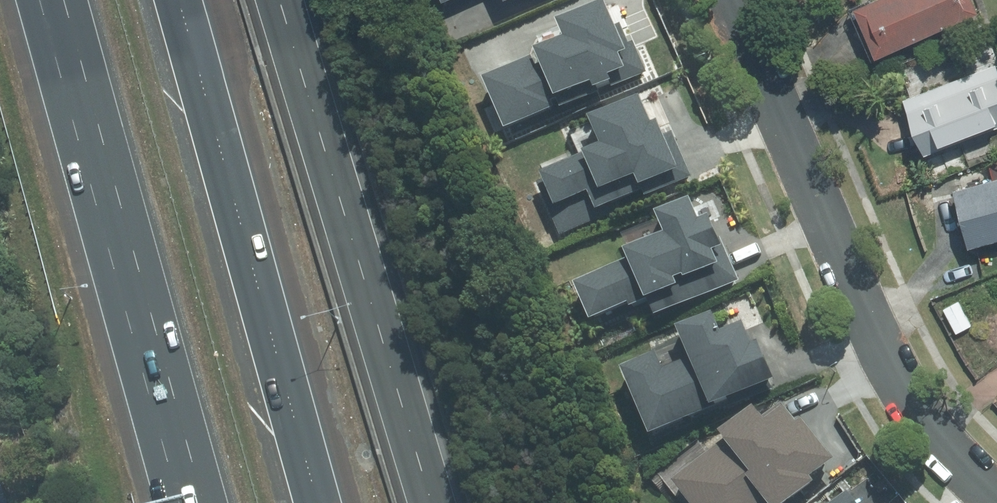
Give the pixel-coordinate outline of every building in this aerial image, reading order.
[(974,0),(884,0),(856,12),(877,61),(981,16),(974,0)] [(617,66),(588,5),(534,31),(542,48),(468,82),(489,126),(617,66)] [(905,101),(917,134),(933,128),(941,149),(996,129),(996,124),(990,106),(996,103),(996,66),(905,101)] [(662,168),(630,101),(570,129),(579,149),(516,179),(538,226),(662,168)] [(955,190),(972,250),(996,244),(996,178),(955,190)] [(630,314),(650,304),(659,321),(739,280),(724,251),(729,249),(714,218),(699,225),(686,199),(660,213),(672,236),(630,257),(632,262),(581,288),(599,323),(628,309),(630,314)] [(752,349),(740,323),(722,331),(715,316),(664,339),(669,352),(622,374),(651,439),(774,384),(758,347),(752,349)] [(646,471),(674,502),(776,502),(826,459),(771,395),(719,440),(703,422),(646,471)] [(874,477),(848,482),(823,502),(896,502),(874,477)]
